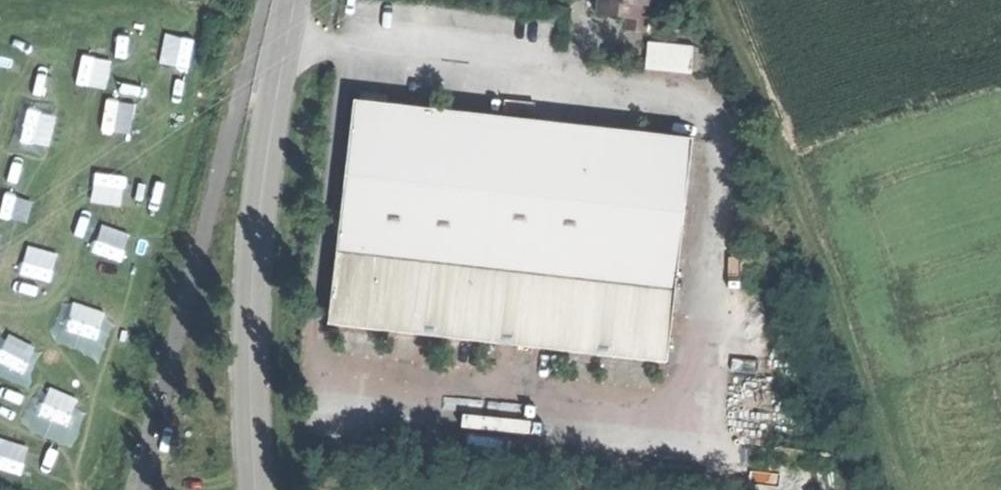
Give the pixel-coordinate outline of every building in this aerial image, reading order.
[(630,44),(631,31),(645,32),(648,0),(605,0),(605,2),(601,41),(630,44)] [(631,31),(630,44),(629,56),(642,58),(645,32),(631,31)] [(692,71),(693,50),(649,48),(648,69),(692,71)] [(355,104),(338,255),(677,291),(693,141),(355,104)] [(677,291),(338,255),(331,326),(669,363),(677,291)]
